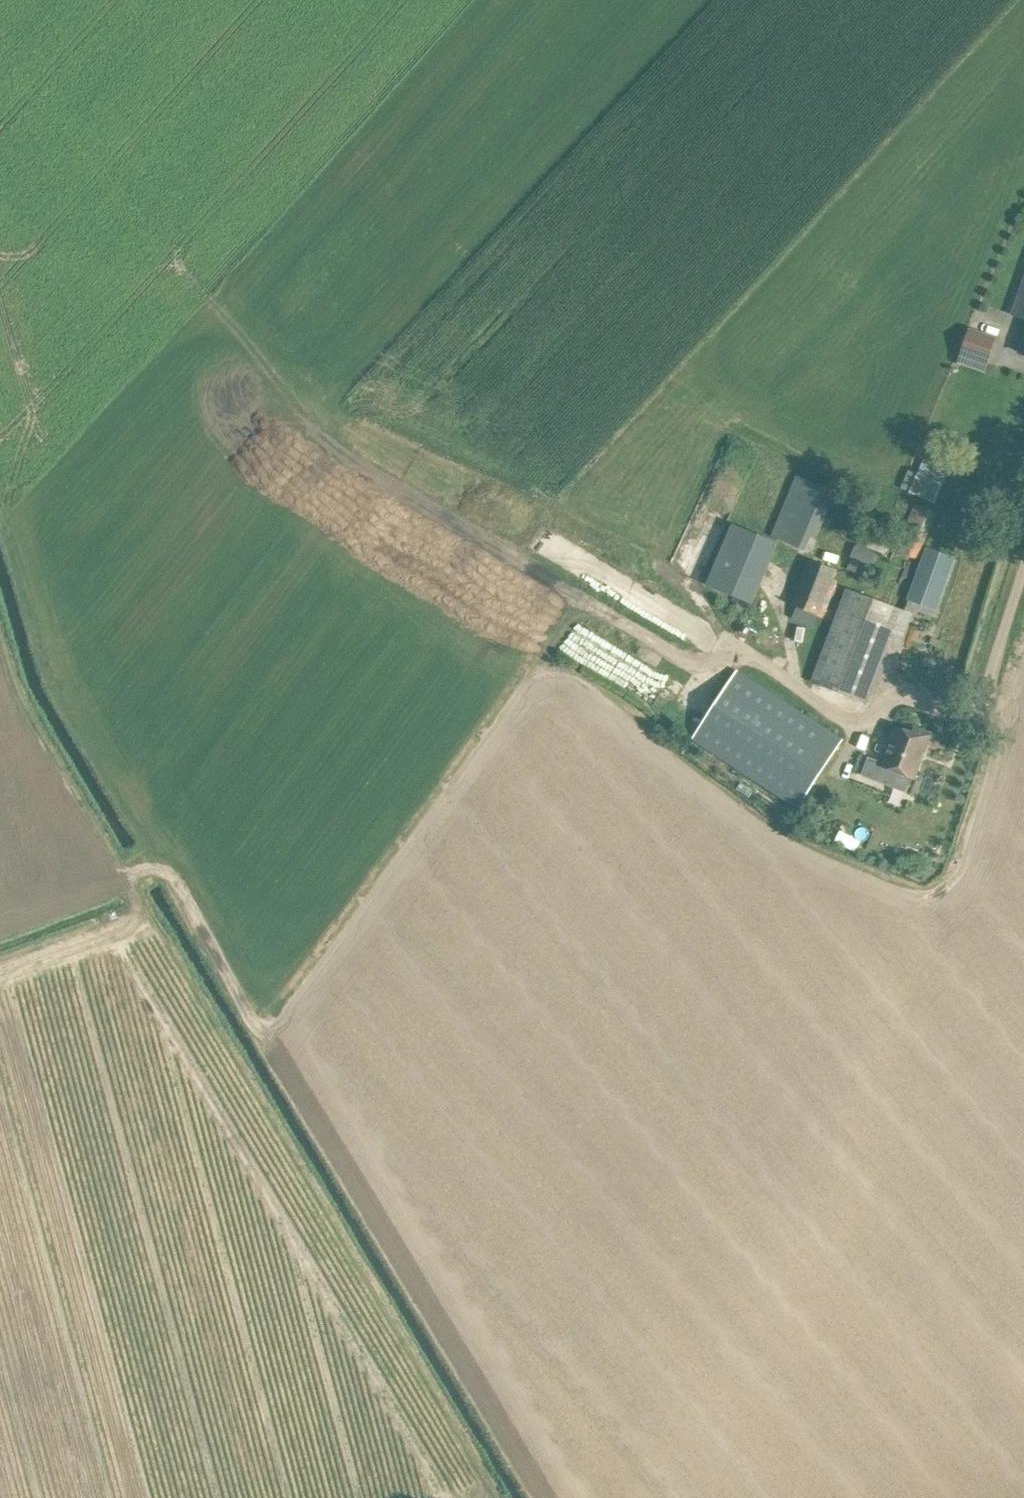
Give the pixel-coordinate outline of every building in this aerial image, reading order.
[(1013,314),(1015,315),(1019,302),(1023,303),(1023,285),(1013,314)] [(985,362),(985,361),(994,338),(969,329),(960,353),(985,362)] [(908,490),(934,503),(950,469),(924,457),(908,490)] [(798,475),(773,536),(805,549),(810,537),(817,540),(837,491),(798,475)] [(982,514),(989,496),(973,490),(967,508),(982,514)] [(753,602),(778,541),(732,522),(707,583),(753,602)] [(858,544),(849,568),(864,574),(869,562),(873,564),(878,552),(858,544)] [(935,612),(956,559),(926,548),(906,601),(935,612)] [(811,559),(793,604),(797,605),(791,618),(814,627),(820,615),(824,617),(838,580),(834,578),(837,569),(811,559)] [(847,588),(811,680),(864,699),(886,639),(901,644),(912,613),(847,588)] [(739,672),(695,741),(799,809),(844,740),(739,672)] [(898,727),(883,766),(915,779),(932,733),(915,726),(913,732),(898,727)]
